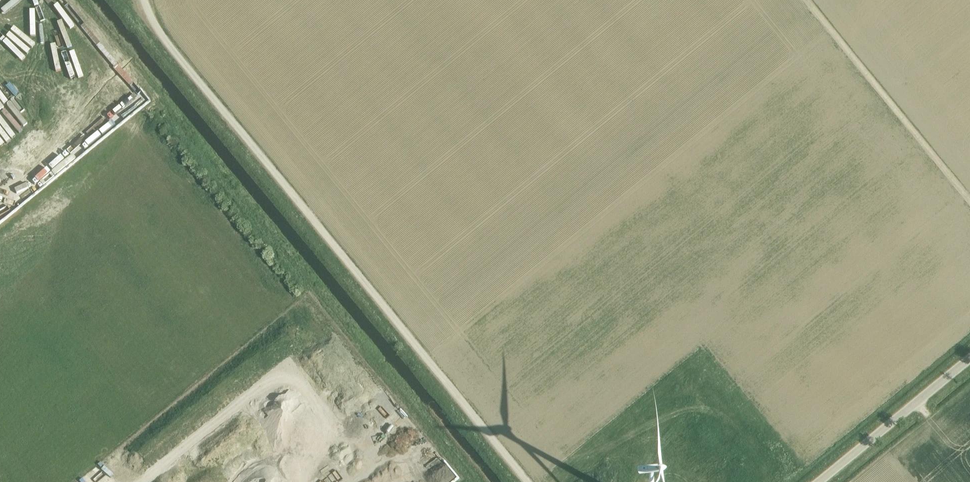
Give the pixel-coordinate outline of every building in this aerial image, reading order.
[(5,189),(9,186),(0,176),(0,184),(5,189)]
